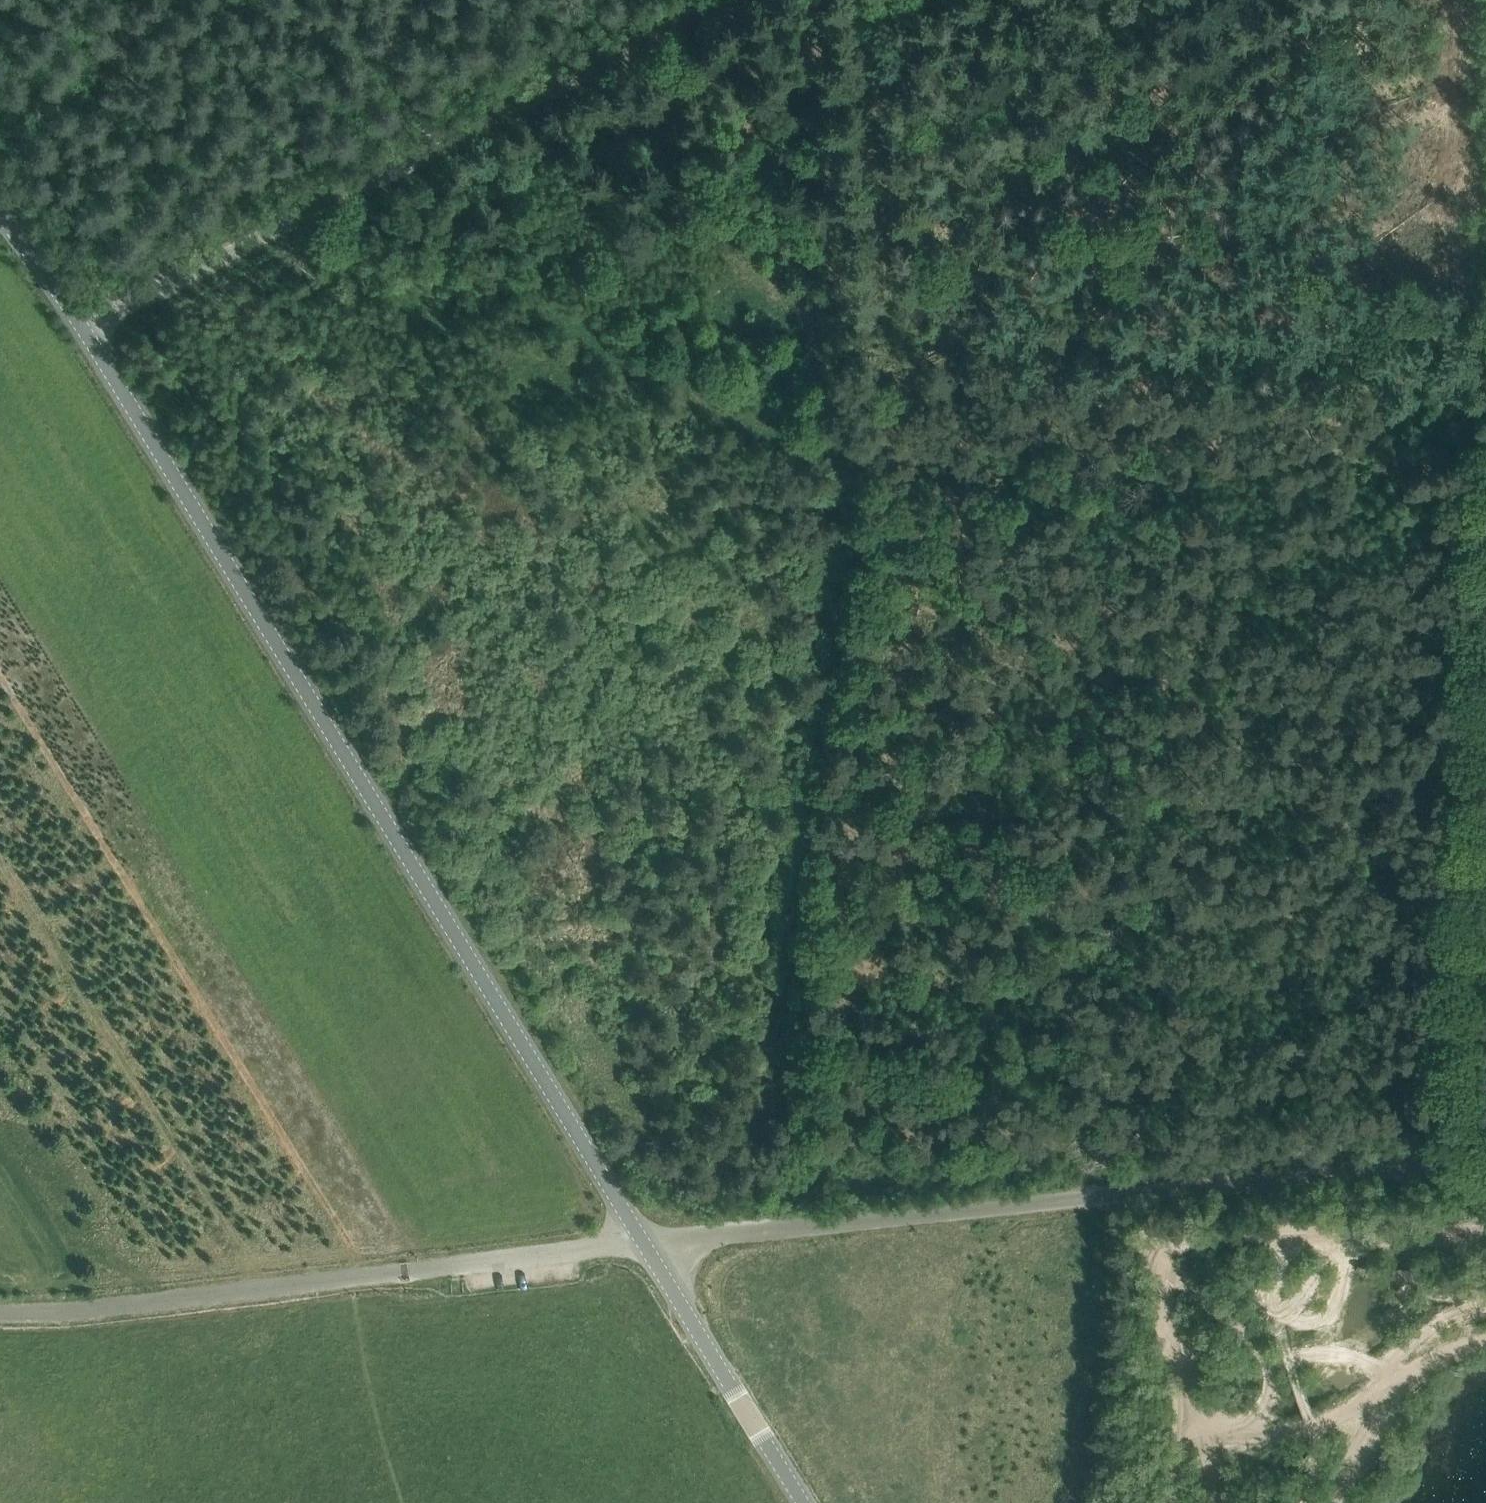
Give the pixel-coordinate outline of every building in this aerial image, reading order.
[(1397,1268),(1394,1276),(1416,1282),(1419,1274),(1397,1268)]
